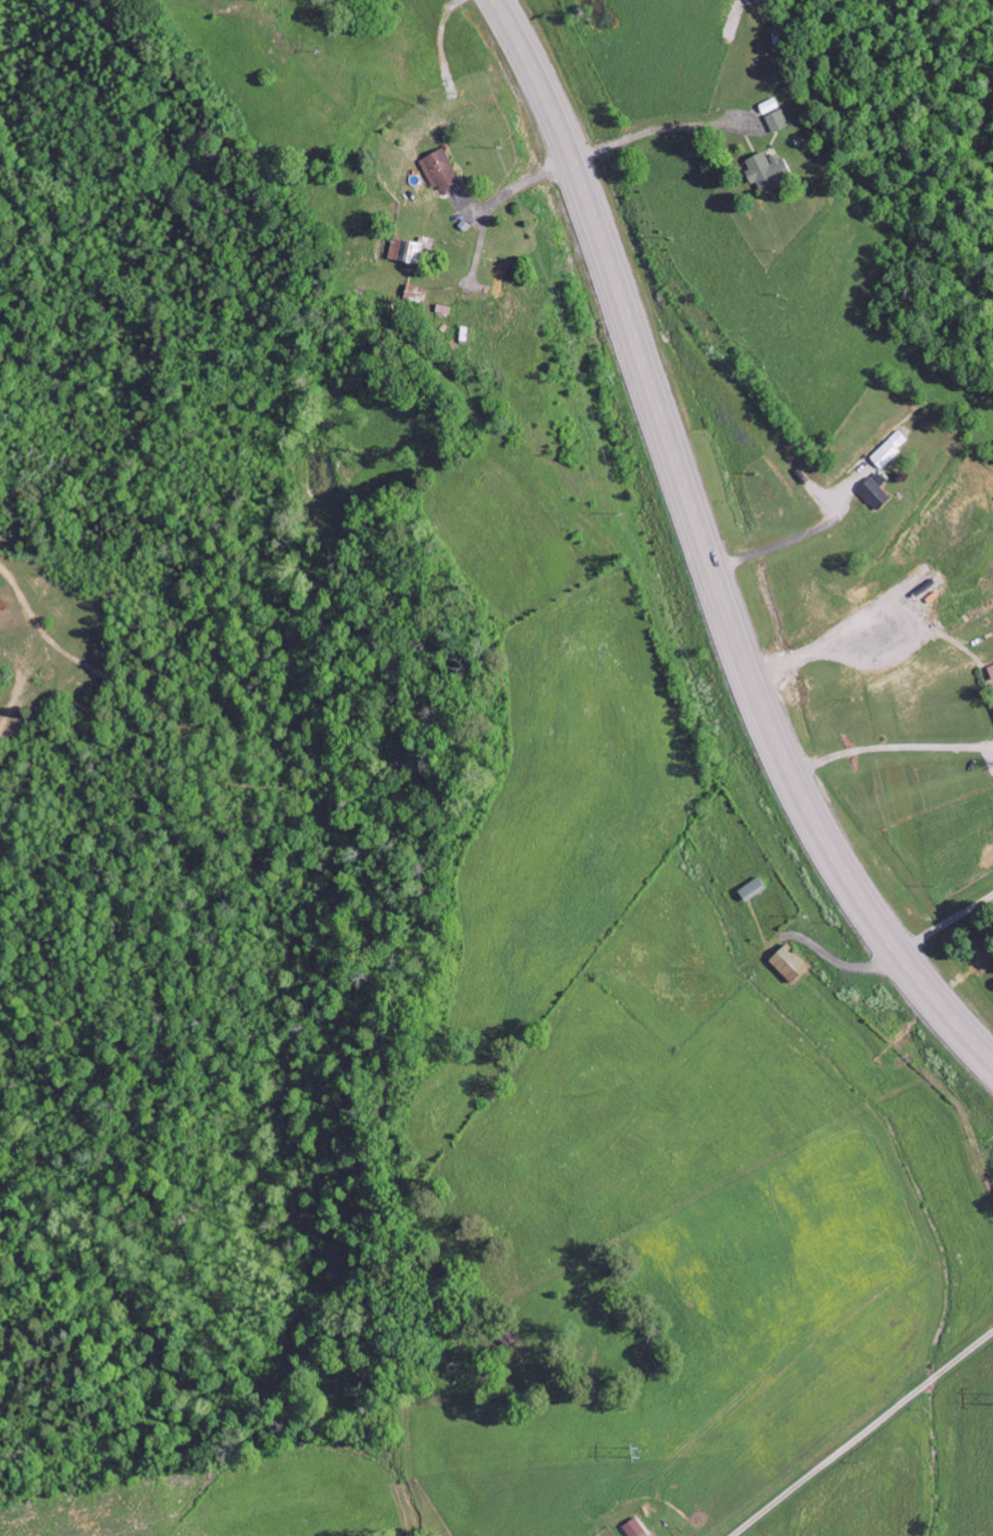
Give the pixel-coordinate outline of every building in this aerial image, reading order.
[(781,106),(777,97),(760,104),(765,114),(781,106)] [(766,116),(774,132),(791,124),(783,108),(766,116)] [(442,190),(461,180),(444,147),(425,157),(442,190)] [(744,160),(755,184),(759,182),(763,192),(794,179),(782,152),(768,157),(766,151),(744,160)] [(391,238),(389,260),(431,264),(433,238),(420,237),(420,241),(391,238)] [(404,299),(425,303),(428,288),(407,284),(404,299)] [(910,441),(900,430),(871,457),(882,468),(910,441)] [(879,511),(892,497),(871,477),(857,491),(879,511)] [(770,960),(791,984),(810,967),(788,943),(770,960)]
